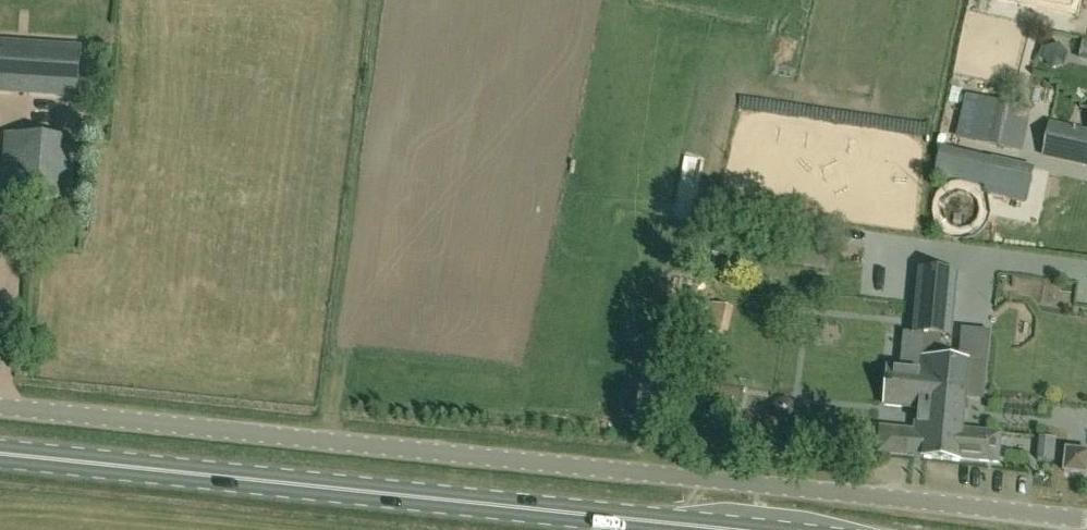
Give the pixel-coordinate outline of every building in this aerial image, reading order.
[(78,96),(81,50),(0,45),(0,91),(78,96)] [(1013,59),(1030,61),(1032,50),(1014,48),(1013,59)] [(1021,110),(985,102),(977,142),(1012,150),(1021,110)] [(1051,124),(1044,156),(1086,165),(1086,132),(1051,124)] [(4,178),(3,197),(70,202),(75,140),(29,137),(26,179),(4,178)] [(950,178),(985,186),(1029,196),(1035,168),(992,159),(991,162),(955,154),(950,178)] [(913,334),(924,335),(940,337),(952,338),(958,274),(919,271),(913,334)] [(980,326),(984,309),(966,305),(962,322),(980,326)] [(717,308),(708,338),(728,344),(737,314),(717,308)] [(925,459),(960,462),(960,460),(999,463),(1001,434),(963,430),(965,412),(966,401),(966,396),(983,398),(986,365),(969,363),(963,362),(938,360),(940,337),(924,335),(922,359),(921,372),(889,368),(885,406),(918,409),(916,432),(882,429),(880,453),(925,457),(925,459)] [(1067,450),(1064,472),(1086,475),(1086,452),(1067,450)]
